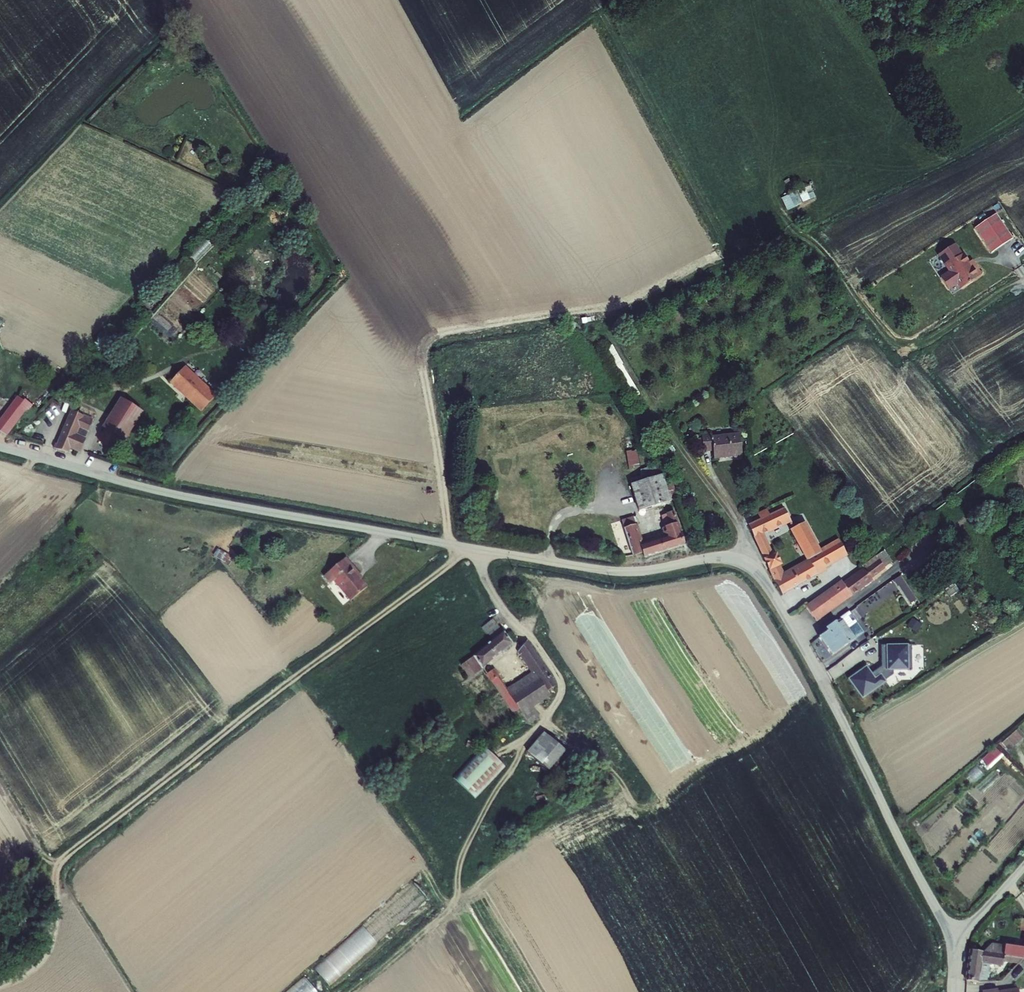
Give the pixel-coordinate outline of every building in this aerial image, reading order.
[(790,210),(817,195),(811,184),(784,199),(790,210)] [(999,213),(977,228),(994,253),(1016,238),(999,213)] [(198,261),(214,245),(208,239),(192,254),(198,261)] [(964,255),(947,267),(963,290),(983,276),(975,265),(972,267),(970,263),(964,255)] [(193,368),(178,385),(210,413),(225,397),(193,368)] [(101,424),(105,426),(121,435),(124,436),(142,407),(120,394),(101,424)] [(77,410),(64,443),(62,448),(72,451),(74,446),(83,449),(96,417),(77,410)] [(121,435),(105,426),(99,437),(114,446),(121,435)] [(747,432),(719,434),(719,431),(710,432),(711,448),(721,447),(721,455),(749,452),(747,432)] [(629,450),(630,466),(641,465),(639,449),(629,450)] [(646,478),(661,473),(658,464),(643,469),(646,478)] [(652,504),(678,499),(670,476),(645,483),(652,504)] [(641,513),(629,517),(639,552),(651,548),(653,553),(694,541),(682,509),(667,514),(674,534),(649,541),(641,513)] [(798,524),(807,545),(803,547),(808,557),(812,555),(813,558),(788,570),(770,533),(795,520),(790,509),(776,516),(767,521),(756,526),(788,591),(834,570),(833,569),(832,566),(840,562),(834,550),(825,554),(824,552),(808,519),(798,524)] [(773,510),(764,514),(767,521),(776,516),(773,510)] [(832,566),(833,569),(856,558),(848,541),(824,552),(825,554),(834,550),(840,562),(832,566)] [(344,553),(322,571),(328,578),(332,575),(349,595),(365,582),(355,569),(357,568),(344,553)] [(844,578),(809,606),(819,620),(876,579),(874,577),(888,566),(879,555),(866,564),(867,567),(847,582),(844,578)] [(903,574),(896,579),(912,603),(919,598),(903,574)] [(822,632),(835,650),(859,633),(852,623),(860,617),(853,606),(845,612),(846,615),(843,617),(841,614),(829,623),(831,626),(822,632)] [(497,620),(492,614),(482,621),(488,628),(489,627),(497,620)] [(497,620),(489,627),(494,634),(503,627),(497,620)] [(485,641),(474,650),(483,663),(512,639),(503,627),(494,634),(485,641)] [(516,644),(529,666),(531,670),(524,675),(528,681),(518,688),(512,678),(506,683),(493,665),(487,669),(504,694),(509,690),(513,696),(543,677),(540,673),(548,668),(528,634),(516,644)] [(824,660),(833,655),(822,638),(814,643),(824,660)] [(470,673),(483,663),(474,650),(460,661),(470,673)] [(868,664),(851,674),(864,693),(889,676),(894,683),(901,677),(893,665),(883,672),(878,665),(872,669),(868,664)] [(529,666),(512,678),(518,688),(528,681),(524,675),(531,670),(529,666)] [(547,727),(530,746),(551,766),(569,746),(547,727)] [(1023,738),(1023,732),(1020,727),(1003,743),(1010,751),(1023,738)] [(456,775),(479,795),(507,763),(485,743),(456,775)] [(990,752),(984,760),(991,765),(997,758),(990,752)] [(389,929),(429,899),(420,886),(314,965),(328,982),(384,940),(379,933),(383,930),(380,926),(384,923),(389,929)] [(987,976),(1009,975),(1018,968),(1023,962),(1023,941),(1012,939),(1011,948),(978,944),(974,974),(987,976)] [(306,977),(293,988),(296,991),(320,991),(306,977)] [(1022,978),(996,985),(996,982),(985,985),(987,991),(1023,991),(1023,989),(1022,978)]
